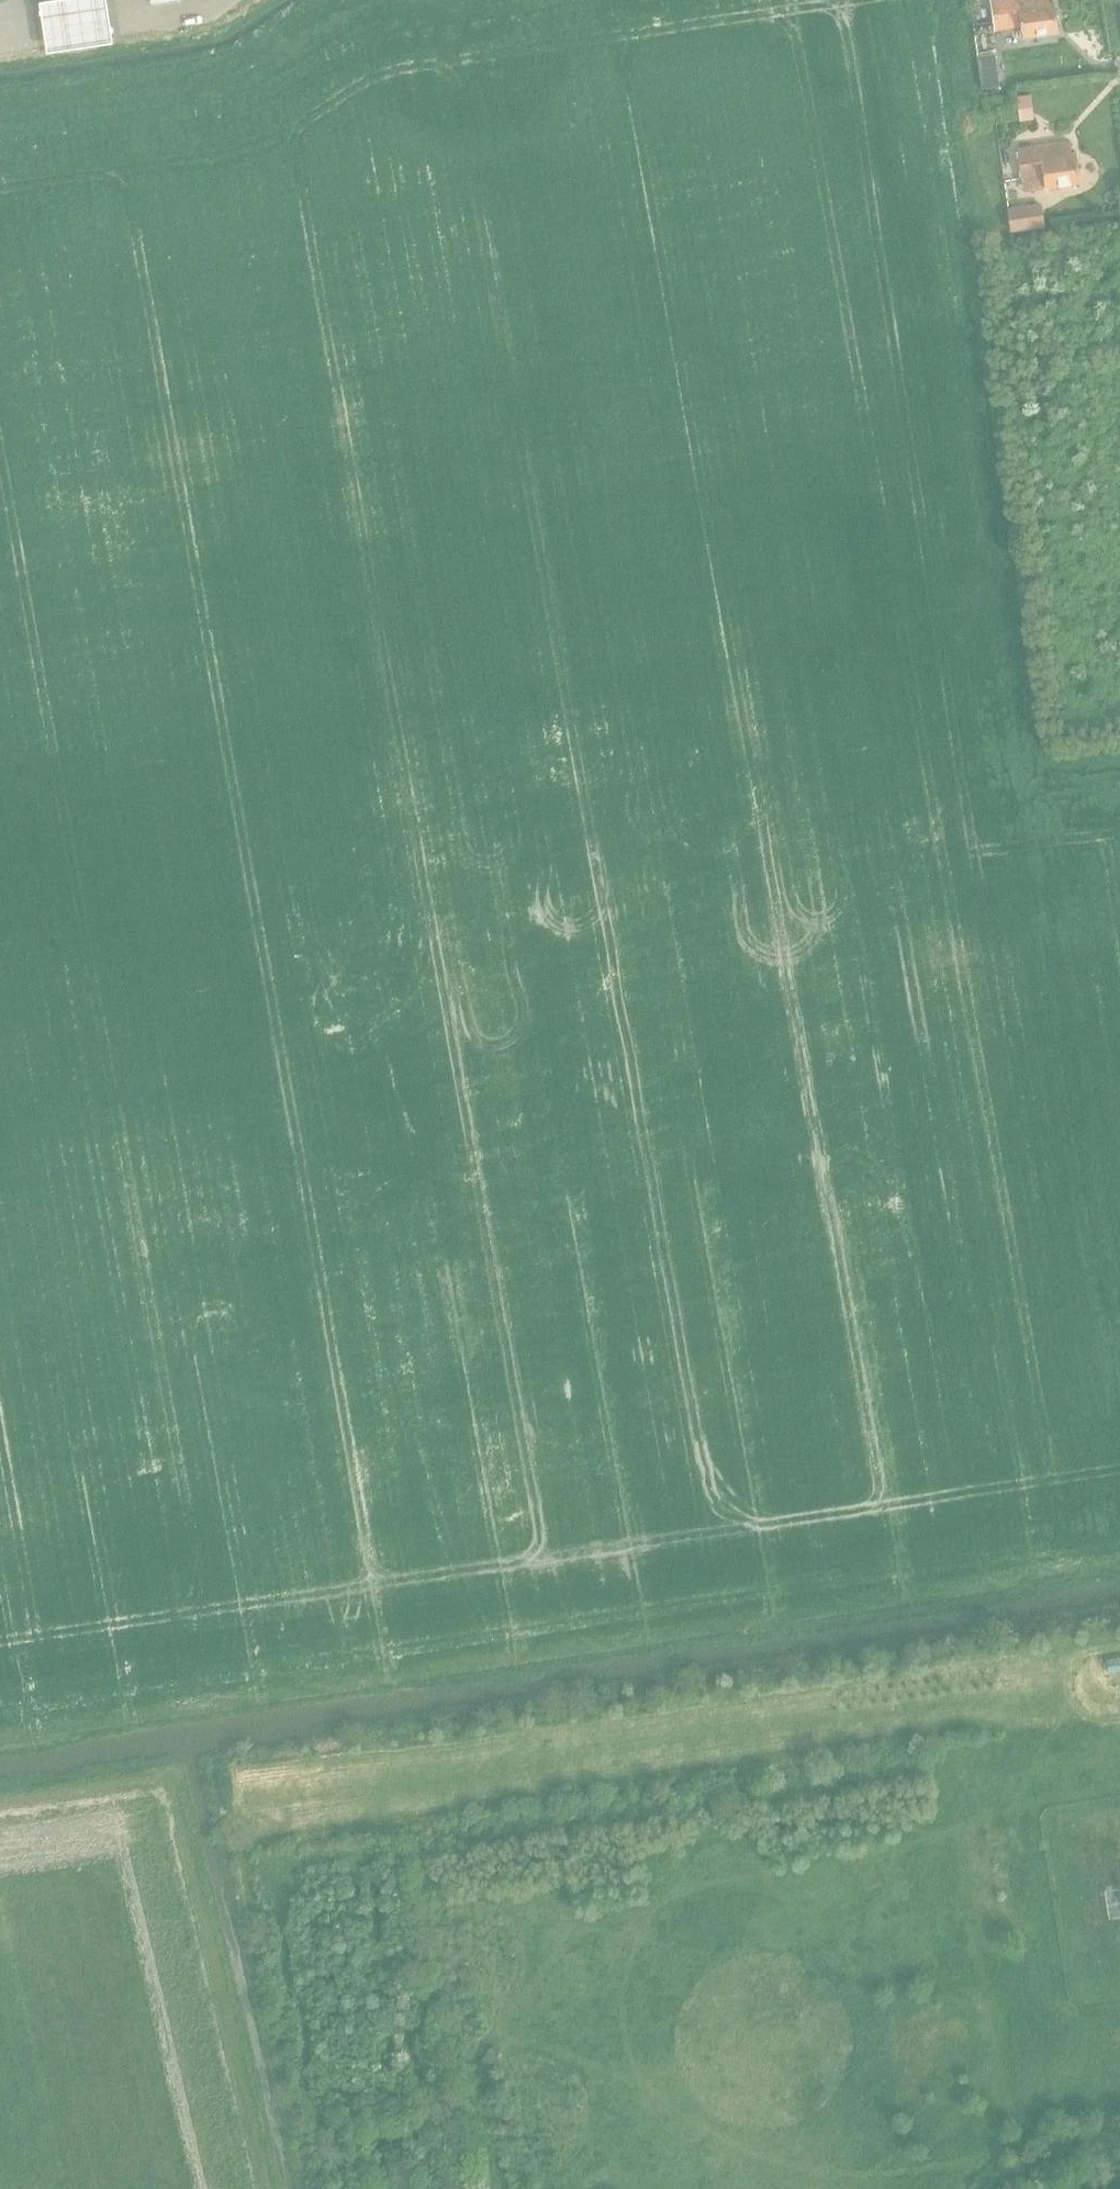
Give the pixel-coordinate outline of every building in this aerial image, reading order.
[(33,4),(35,13),(39,44),(41,53),(110,43),(108,32),(104,5),(104,0),(59,0),(33,4)] [(1049,3),(1049,0),(990,0),(995,30),(1021,26),(1023,38),(1058,32),(1054,2),(1049,3)] [(995,79),(1008,88),(1017,74),(1004,65),(995,79)] [(1016,96),(1019,122),(1034,120),(1031,94),(1016,96)] [(1076,152),(1071,153),(1070,141),(1016,149),(1021,182),(1043,179),(1044,188),(1080,182),(1076,152)]
